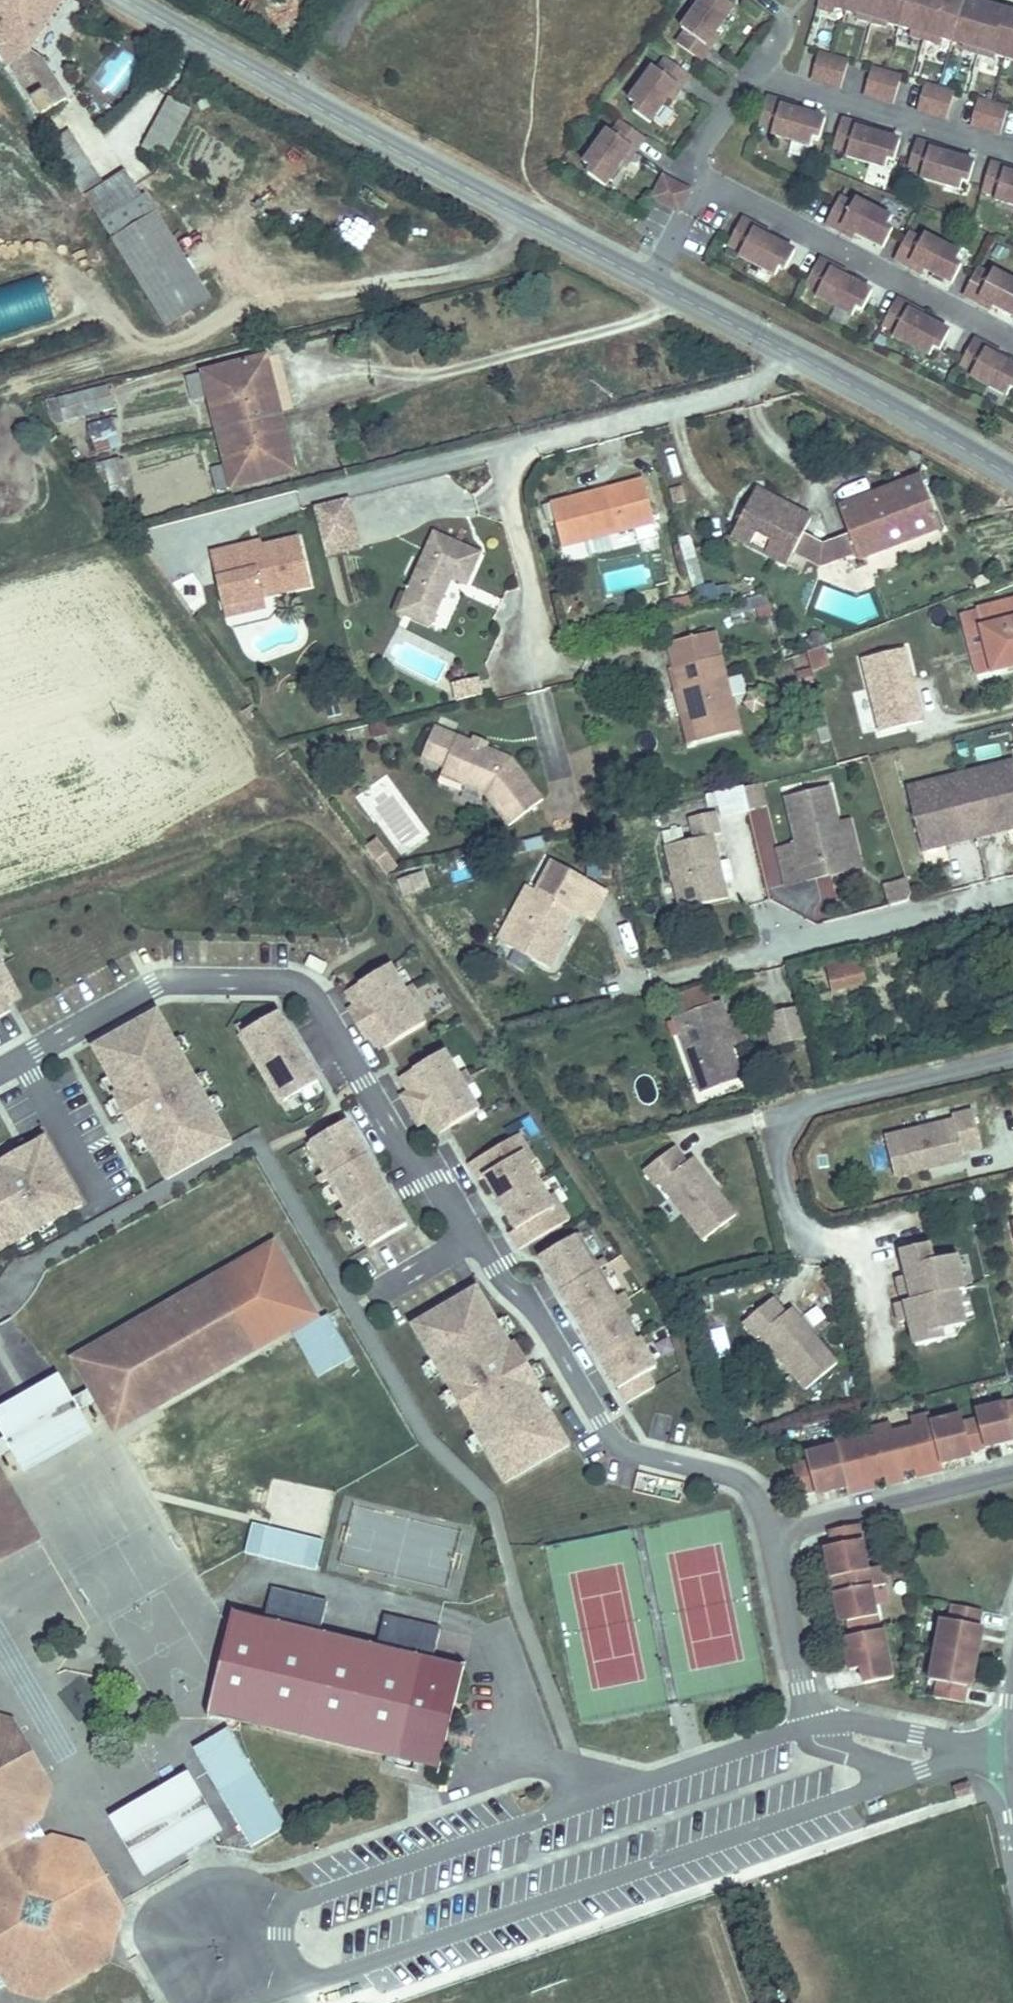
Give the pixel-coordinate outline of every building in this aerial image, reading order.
[(42,122),(57,111),(51,101),(62,91),(38,58),(68,0),(0,0),(0,61),(42,122)] [(735,8),(724,0),(716,0),(715,1),(713,0),(704,0),(683,29),(687,32),(678,44),(703,62),(712,49),(708,46),(716,35),(735,8)] [(863,2),(861,7),(890,16),(892,11),(915,18),(914,23),(943,31),(945,27),(969,34),(968,39),(997,47),(998,43),(1012,47),(1012,0),(855,0),(863,2)] [(712,49),(720,38),(716,35),(708,46),(712,49)] [(843,86),(850,60),(820,52),(813,78),(843,86)] [(671,98),(679,87),(683,90),(692,76),(667,59),(659,72),(655,69),(631,102),(639,108),(636,114),(652,125),(671,98)] [(896,101),(903,75),(873,66),(865,93),(896,101)] [(949,115),(957,89),(926,81),(919,108),(949,115)] [(676,101),(683,90),(679,87),(671,98),(676,101)] [(162,94),(139,147),(167,160),(191,107),(162,94)] [(1003,130),(1010,104),(980,95),(973,121),(1003,130)] [(823,137),(829,117),(797,109),(784,106),(785,101),(769,96),(762,126),(776,130),(775,134),(814,145),(817,135),(823,137)] [(797,109),(798,104),(785,101),(784,106),(797,109)] [(898,158),(904,138),(872,129),(859,126),(860,121),(844,117),(836,146),(851,150),(850,155),(889,165),(892,156),(898,158)] [(872,129),(873,124),(860,121),(859,126),(872,129)] [(627,162),(634,151),(638,154),(648,140),(623,123),(615,135),(611,133),(587,166),(595,172),(592,177),(608,189),(627,162)] [(77,134),(57,147),(108,225),(142,202),(123,173),(109,182),(77,134)] [(973,178),(978,158),(946,150),(934,147),(935,142),(919,138),(911,167),(926,170),(925,175),(964,186),(967,176),(973,178)] [(946,150),(947,145),(935,142),(934,147),(946,150)] [(631,165),(638,154),(634,151),(627,162),(631,165)] [(1008,167),(1009,162),(993,157),(986,187),(1001,191),(999,195),(1012,199),(1012,168),(1008,167)] [(677,209),(689,187),(661,172),(649,195),(677,209)] [(896,216),(859,197),(857,202),(844,195),(830,222),(845,230),(847,225),(888,246),(897,228),(892,224),(896,216)] [(770,236),(758,230),(760,226),(746,218),(732,245),(746,252),(743,257),(780,275),(785,266),(790,269),(800,251),(770,236)] [(859,231),(847,225),(845,230),(856,236),(859,231)] [(770,236),(772,232),(760,226),(758,230),(770,236)] [(958,281),(967,262),(961,259),(966,250),(929,232),(927,237),(913,230),(899,257),(914,264),(916,260),(928,266),(958,281)] [(849,275),(837,269),(839,265),(824,257),(811,284),(824,291),(822,295),(859,314),(863,305),(869,308),(878,289),(849,275)] [(926,270),(928,266),(916,260),(914,264),(926,270)] [(998,267),(996,271),(982,264),(969,291),(984,298),(986,294),(998,300),(1012,308),(1012,274),(998,267)] [(849,275),(851,271),(839,265),(837,269),(849,275)] [(0,287),(0,332),(55,316),(43,275),(0,287)] [(995,305),(998,300),(986,294),(984,298),(995,305)] [(926,314),(915,308),(917,304),(902,296),(888,323),(902,330),(900,334),(936,352),(941,344),(947,347),(956,328),(926,314)] [(926,314),(929,309),(917,304),(915,308),(926,314)] [(980,334),(966,362),(980,369),(978,373),(1012,391),(1012,357),(1004,353),(992,347),(995,342),(980,334)] [(1007,348),(995,342),(992,347),(1004,353),(1007,348)] [(210,397),(218,427),(285,410),(280,394),(265,398),(255,357),(186,374),(193,400),(210,397)] [(45,400),(52,425),(115,408),(109,383),(45,400)] [(285,410),(218,427),(225,452),(275,440),(274,436),(290,431),(285,410)] [(93,453),(120,449),(115,416),(88,420),(93,453)] [(275,440),(225,452),(234,487),(284,474),(275,440)] [(921,478),(846,508),(854,526),(862,544),(868,560),(942,530),(921,478)] [(648,480),(556,504),(567,547),(660,523),(648,480)] [(801,530),(808,516),(755,492),(733,540),(786,563),(793,549),(801,530)] [(358,541),(348,504),(309,513),(318,550),(358,541)] [(862,544),(854,526),(821,539),(801,530),(793,549),(821,561),(862,544)] [(207,552),(221,607),(262,597),(309,585),(313,582),(300,538),(247,552),(243,544),(207,552)] [(318,550),(321,562),(361,552),(358,541),(318,550)] [(433,548),(403,611),(434,626),(448,595),(463,602),(478,569),(433,548)] [(750,595),(752,620),(769,618),(767,594),(750,595)] [(262,597),(221,607),(225,623),(267,613),(262,597)] [(434,626),(403,611),(397,626),(428,641),(434,626)] [(981,623),(994,670),(1012,666),(1012,615),(981,623)] [(826,649),(792,656),(798,685),(815,682),(812,670),(830,666),(826,649)] [(904,649),(863,660),(881,731),(922,721),(904,649)] [(671,676),(675,693),(683,691),(691,722),(698,747),(736,739),(716,665),(671,676)] [(454,694),(458,710),(473,707),(468,690),(454,694)] [(683,691),(675,693),(665,696),(673,727),(691,722),(683,691)] [(430,737),(417,769),(441,779),(445,770),(460,776),(455,788),(483,799),(481,805),(504,835),(538,809),(507,769),(481,758),(468,752),(430,737)] [(470,747),(468,752),(481,758),(483,753),(470,747)] [(919,859),(947,851),(946,846),(955,844),(957,849),(989,840),(988,835),(999,833),(1000,838),(1012,835),(1012,771),(1012,767),(902,795),(919,859)] [(460,776),(445,770),(441,779),(438,787),(481,805),(483,799),(455,788),(460,776)] [(754,792),(736,796),(741,818),(760,814),(754,792)] [(783,895),(804,889),(800,874),(839,863),(832,831),(821,792),(779,803),(792,852),(772,857),(783,895)] [(736,796),(718,801),(723,823),(741,818),(736,796)] [(800,874),(804,889),(861,875),(848,827),(832,831),(839,863),(800,874)] [(703,840),(653,854),(671,921),(720,906),(703,840)] [(381,842),(369,851),(385,875),(398,866),(381,842)] [(552,865),(504,951),(546,975),(554,960),(546,954),(585,884),(552,865)] [(401,895),(429,890),(425,871),(397,877),(401,895)] [(2,952),(0,953),(0,1022),(16,1012),(12,1005),(8,998),(23,989),(2,952)] [(328,972),(333,962),(316,954),(311,963),(328,972)] [(829,990),(879,984),(875,954),(825,961),(829,990)] [(432,1021),(396,962),(359,985),(368,1000),(361,1004),(354,1008),(371,1037),(379,1032),(386,1028),(395,1043),(432,1021)] [(368,1000),(359,985),(352,989),(361,1004),(368,1000)] [(12,1005),(27,996),(23,989),(8,998),(12,1005)] [(724,1009),(677,1026),(705,1102),(745,1087),(738,1068),(730,1044),(737,1041),(724,1009)] [(326,1079),(283,1010),(246,1033),(288,1102),(326,1079)] [(239,1142),(164,1011),(100,1047),(126,1092),(121,1095),(145,1136),(149,1134),(175,1178),(239,1142)] [(806,1044),(799,1017),(767,1025),(774,1053),(806,1044)] [(395,1043),(386,1028),(379,1032),(388,1047),(395,1043)] [(402,1067),(439,1053),(433,1037),(396,1052),(402,1067)] [(753,1063),(745,1038),(737,1041),(730,1044),(738,1068),(753,1063)] [(487,1106),(451,1048),(414,1070),(423,1085),(416,1089),(409,1093),(426,1122),(434,1118),(441,1113),(450,1128),(487,1106)] [(423,1085),(414,1070),(407,1074),(416,1089),(423,1085)] [(450,1128),(441,1113),(434,1118),(443,1133),(450,1128)] [(415,1222),(353,1119),(316,1141),(378,1244),(415,1222)] [(949,1129),(884,1147),(892,1177),(896,1187),(963,1168),(961,1160),(979,1155),(969,1119),(949,1125),(949,1129)] [(563,1202),(531,1149),(536,1146),(527,1130),(477,1160),(487,1176),(493,1172),(525,1225),(519,1229),(528,1245),(578,1215),(568,1199),(563,1202)] [(27,1161),(55,1144),(52,1139),(24,1155),(27,1161)] [(55,1144),(27,1161),(24,1155),(3,1167),(4,1170),(0,1172),(0,1257),(90,1205),(55,1144)] [(671,1161),(641,1184),(653,1200),(660,1194),(703,1249),(705,1249),(733,1227),(689,1169),(682,1175),(671,1161)] [(666,1362),(587,1229),(550,1252),(637,1398),(664,1381),(656,1368),(666,1362)] [(218,1370),(258,1348),(255,1343),(274,1332),(276,1336),(312,1315),(273,1246),(236,1267),(239,1271),(220,1282),(217,1277),(177,1300),(180,1304),(162,1315),(159,1311),(75,1359),(91,1388),(72,1399),(62,1381),(35,1396),(41,1406),(25,1415),(19,1406),(0,1417),(0,1431),(4,1438),(0,1440),(0,1457),(11,1451),(35,1437),(38,1441),(57,1430),(55,1426),(79,1412),(99,1400),(116,1429),(200,1381),(197,1376),(215,1366),(218,1370)] [(960,1285),(955,1263),(931,1268),(927,1251),(899,1257),(903,1272),(907,1271),(909,1277),(904,1278),(894,1280),(898,1298),(935,1290),(936,1296),(900,1304),(892,1306),(897,1324),(906,1322),(911,1321),(912,1327),(908,1328),(911,1342),(938,1336),(936,1327),(950,1324),(961,1321),(953,1287),(960,1285)] [(239,1271),(236,1267),(217,1277),(220,1282),(239,1271)] [(550,1381),(525,1340),(520,1343),(486,1285),(423,1322),(516,1478),(579,1441),(545,1384),(550,1381)] [(900,1304),(936,1296),(935,1290),(898,1298),(900,1304)] [(177,1300),(159,1311),(162,1315),(180,1304),(177,1300)] [(769,1313),(741,1336),(754,1354),(763,1349),(803,1400),(834,1376),(791,1320),(781,1327),(769,1313)] [(353,1359),(327,1316),(293,1336),(319,1379),(353,1359)] [(953,1333),(950,1324),(936,1327),(938,1336),(953,1333)] [(276,1336),(274,1332),(255,1343),(258,1348),(276,1336)] [(19,1406),(25,1415),(41,1406),(35,1396),(62,1381),(50,1362),(0,1391),(0,1417),(19,1406)] [(215,1366),(197,1376),(200,1381),(218,1370),(215,1366)] [(885,1429),(883,1422),(834,1434),(836,1441),(806,1449),(808,1457),(790,1461),(798,1490),(815,1486),(830,1482),(831,1487),(847,1483),(848,1488),(867,1484),(865,1477),(873,1475),(886,1472),(888,1479),(904,1475),(902,1467),(915,1464),(922,1462),(924,1470),(943,1465),(941,1460),(956,1456),(955,1451),(970,1448),(1000,1440),(998,1432),(1012,1428),(1012,1397),(885,1429)] [(35,1437),(11,1451),(22,1470),(91,1433),(79,1412),(55,1426),(57,1430),(38,1441),(35,1437)] [(1000,1440),(1012,1437),(1012,1428),(998,1432),(1000,1440)] [(955,1451),(956,1456),(971,1452),(970,1448),(955,1451)] [(266,1507),(273,1475),(212,1462),(205,1494),(266,1507)] [(922,1462),(915,1464),(917,1471),(924,1470),(922,1462)] [(636,1471),(632,1489),(678,1499),(682,1482),(636,1471)] [(873,1475),(865,1477),(867,1484),(875,1482),(873,1475)] [(830,1482),(815,1486),(816,1490),(831,1487),(830,1482)] [(38,1543),(4,1483),(0,1485),(0,1490),(19,1521),(0,1531),(0,1565),(38,1543)] [(19,1521),(0,1490),(0,1531),(19,1521)] [(317,1571),(325,1541),(255,1521),(246,1551),(317,1571)] [(863,1681),(896,1675),(885,1627),(881,1627),(872,1584),(886,1581),(882,1563),(868,1566),(858,1521),(828,1528),(832,1543),(835,1559),(826,1561),(830,1574),(825,1575),(828,1593),(833,1592),(835,1605),(844,1604),(847,1619),(850,1634),(841,1636),(845,1651),(850,1651),(853,1667),(860,1665),(863,1681)] [(832,1543),(823,1545),(826,1561),(835,1559),(832,1543)] [(456,1751),(459,1733),(473,1674),(439,1666),(446,1633),(386,1618),(377,1652),(322,1638),(329,1605),(273,1592),(265,1624),(237,1618),(213,1718),(449,1774),(456,1751)] [(948,1618),(940,1616),(928,1677),(937,1679),(934,1695),(962,1700),(965,1682),(968,1667),(973,1668),(979,1638),(974,1637),(978,1622),(981,1608),(951,1602),(948,1618)] [(847,1619),(844,1604),(835,1605),(838,1620),(847,1619)] [(853,1667),(850,1651),(845,1651),(848,1668),(853,1667)] [(14,1726),(0,1722),(0,1734),(14,1726)] [(50,1790),(14,1726),(0,1734),(0,1996),(7,1992),(8,1986),(7,1983),(27,1971),(45,2001),(109,1965),(100,1949),(106,1925),(123,1916),(87,1852),(55,1870),(43,1849),(47,1847),(48,1842),(40,1827),(34,1826),(31,1828),(19,1808),(50,1790)] [(236,1734),(205,1752),(229,1793),(260,1775),(236,1734)] [(221,1833),(193,1785),(168,1799),(196,1847),(221,1833)] [(268,1789),(237,1808),(260,1848),(263,1849),(292,1831),(268,1789)] [(40,1827),(50,1790),(19,1808),(31,1828),(34,1826),(40,1827)] [(196,1847),(168,1799),(119,1827),(147,1875),(196,1847)] [(55,1870),(87,1852),(48,1842),(47,1847),(43,1849),(55,1870)] [(109,1965),(123,1916),(106,1925),(100,1949),(109,1965)] [(45,2001),(27,1971),(7,1983),(8,1986),(7,1992),(45,2001)]
